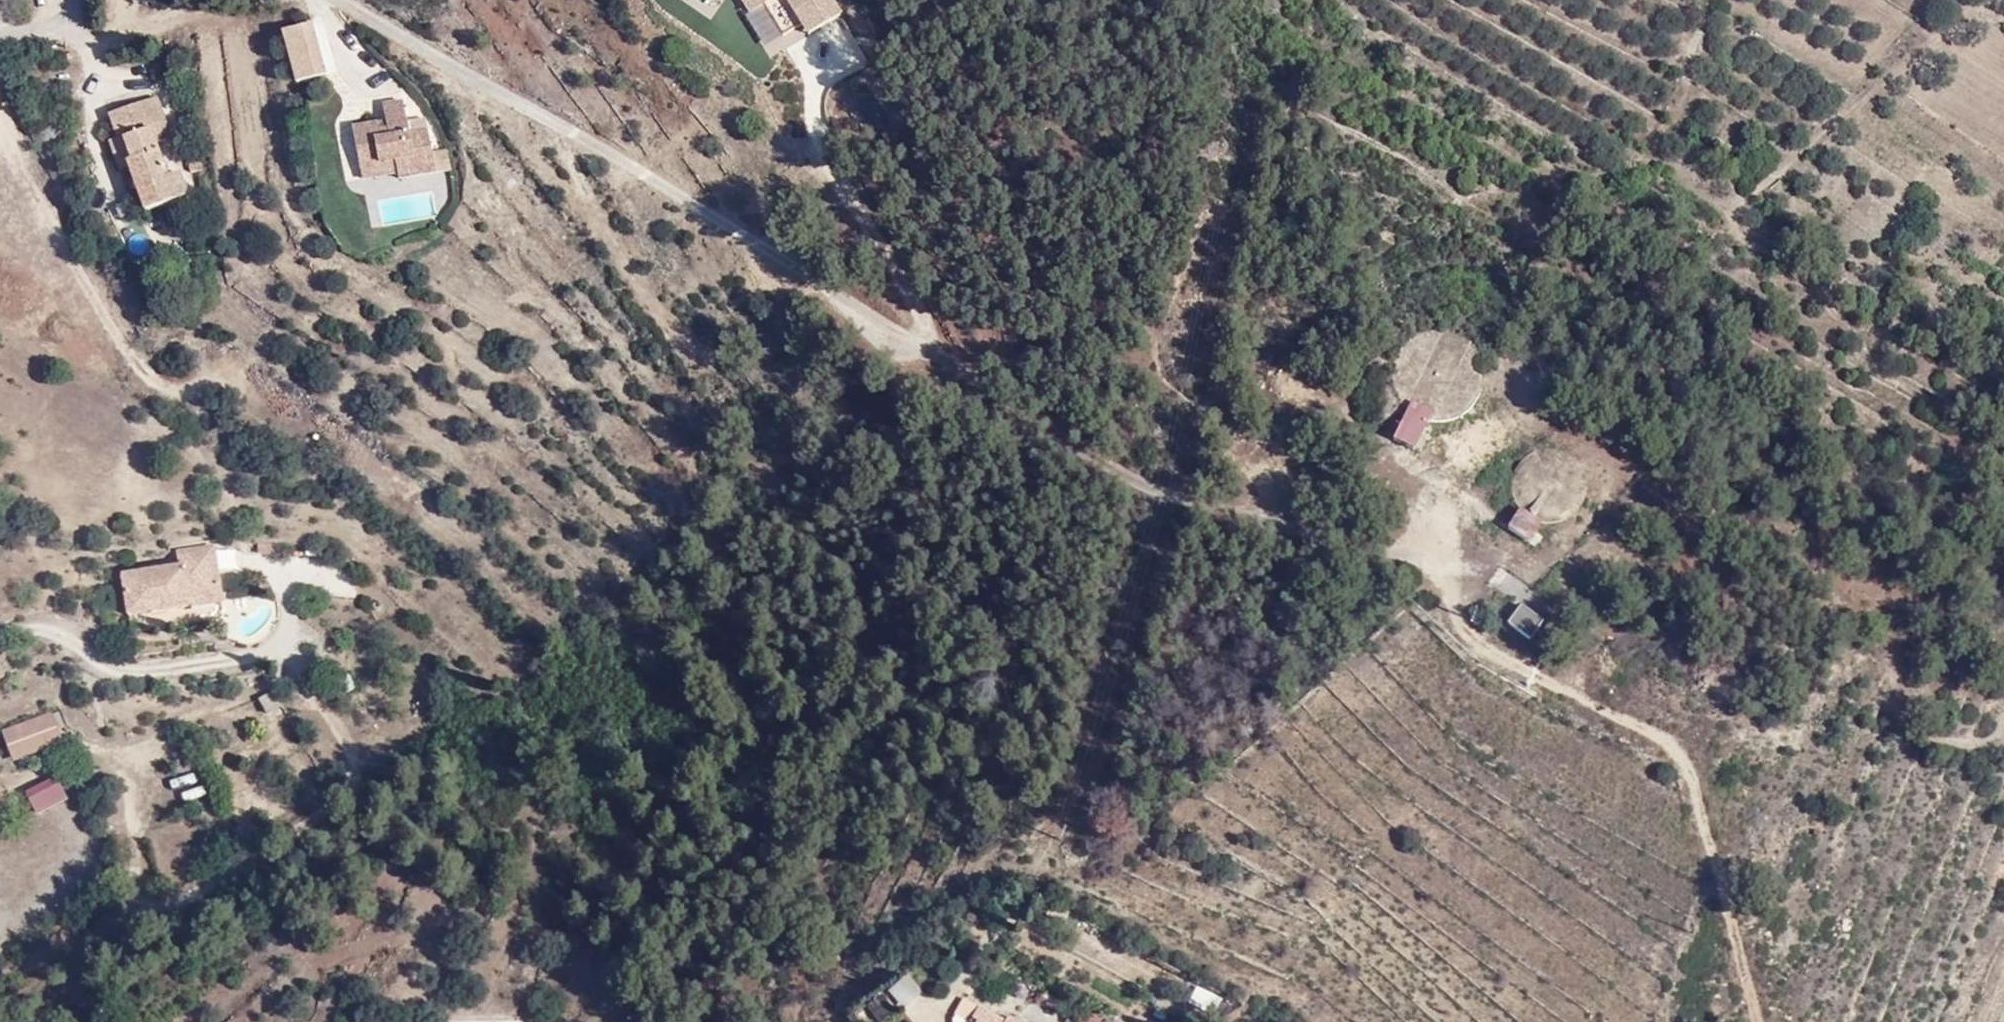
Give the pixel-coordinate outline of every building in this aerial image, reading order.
[(782,5),(801,37),(821,25),(827,35),(860,15),(851,0),(762,0),(769,11),(770,13),(782,5)] [(279,42),(292,93),(323,86),(310,35),(279,42)] [(134,172),(126,175),(144,223),(189,204),(181,184),(172,188),(159,152),(175,145),(160,107),(109,126),(117,148),(127,145),(134,172)] [(391,181),(393,189),(432,181),(425,139),(406,142),(401,110),(377,114),(380,130),(353,135),(362,186),(391,181)] [(127,145),(117,148),(111,150),(121,177),(126,175),(134,172),(127,145)] [(1419,408),(1421,411),(1406,442),(1428,454),(1444,424),(1455,425),(1466,424),(1476,419),(1484,413),(1492,405),(1496,395),(1499,385),(1499,373),(1499,372),(1496,362),(1491,353),(1484,344),(1475,339),(1465,335),(1454,333),(1443,335),(1433,338),(1429,341),(1420,349),(1414,358),(1410,368),(1409,378),(1410,389),(1413,399),(1419,408)] [(1532,512),(1520,530),(1542,545),(1555,527),(1557,527),(1567,528),(1577,526),(1586,522),(1594,515),(1599,507),(1603,498),(1604,488),(1603,478),(1599,468),(1593,460),(1585,454),(1576,450),(1570,449),(1559,449),(1550,452),(1541,457),(1534,465),(1529,473),(1526,483),(1526,493),(1528,503),(1532,512)] [(186,593),(220,588),(214,550),(175,556),(177,571),(123,581),(129,620),(189,610),(186,593)] [(186,593),(189,610),(223,604),(220,588),(186,593)] [(1525,631),(1544,646),(1557,630),(1539,614),(1525,631)] [(48,713),(1,731),(12,760),(59,742),(48,713)] [(52,778),(24,793),(35,815),(63,800),(52,778)] [(900,1009),(915,997),(901,979),(886,990),(900,1009)] [(1187,1006),(1214,1014),(1220,995),(1193,987),(1187,1006)] [(865,1004),(874,1021),(890,1014),(881,996),(865,1004)] [(980,1007),(973,1021),(1010,1021),(980,1007)] [(1078,1010),(1069,1021),(1098,1021),(1078,1010)]
